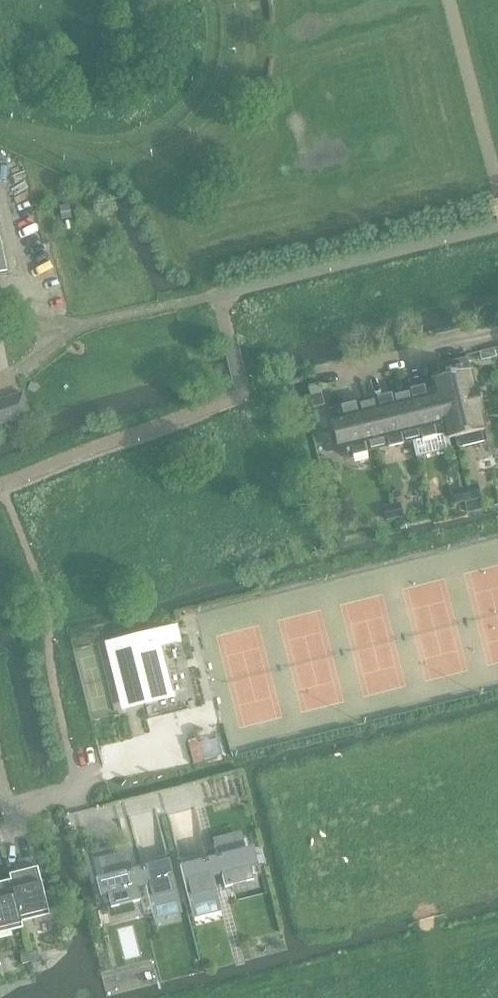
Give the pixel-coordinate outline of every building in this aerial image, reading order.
[(494,348),(479,352),(481,360),(495,356),(494,348)] [(435,378),(433,379),(435,387),(440,409),(480,400),(477,387),(474,388),(467,360),(438,367),(440,377),(435,378)] [(319,387),(308,390),(312,405),(323,402),(319,387)] [(411,393),(401,395),(412,439),(422,437),(422,439),(435,436),(435,434),(446,431),(440,409),(435,387),(424,390),(424,388),(411,391),(411,393)] [(0,401),(0,424),(30,414),(23,393),(0,401)] [(378,401),(367,404),(377,447),(389,445),(390,447),(402,444),(402,442),(412,439),(401,395),(391,398),(391,395),(378,398),(378,401)] [(480,400),(440,409),(446,431),(448,440),(455,438),(457,447),(486,441),(480,413),(483,412),(480,400)] [(354,404),(342,407),(342,410),(331,412),(335,426),(342,456),(353,453),(353,456),(366,453),(365,450),(377,447),(367,404),(355,406),(354,404)] [(469,487),(472,500),(480,498),(477,485),(469,487)] [(469,487),(460,489),(463,502),(472,500),(469,487)] [(463,502),(460,489),(452,491),(455,504),(463,502)] [(391,505),(394,518),(403,516),(399,503),(391,505)] [(391,505),(383,508),(386,520),(394,518),(391,505)] [(176,625),(150,632),(151,636),(111,646),(125,704),(170,693),(158,647),(180,641),(176,625)] [(196,760),(225,754),(221,736),(191,742),(196,760)] [(146,804),(152,804),(152,811),(213,807),(212,785),(145,790),(146,804)] [(215,847),(217,857),(180,866),(190,906),(191,906),(191,907),(218,900),(218,899),(213,878),(222,876),(225,888),(232,886),(233,892),(255,887),(250,868),(258,866),(253,848),(245,849),(243,840),(215,847)] [(20,873),(9,875),(11,881),(21,923),(50,915),(38,868),(33,869),(30,857),(29,857),(29,858),(17,861),(20,873)] [(104,877),(96,879),(101,898),(108,896),(113,914),(134,908),(133,903),(140,901),(137,889),(146,887),(151,908),(152,908),(179,901),(169,861),(132,870),(130,860),(101,867),(104,877)] [(23,928),(21,923),(11,881),(0,884),(0,934),(23,928)] [(28,951),(20,953),(22,964),(31,962),(32,965),(28,951)] [(28,951),(32,965),(40,963),(38,952),(29,954),(29,951),(28,951)]
